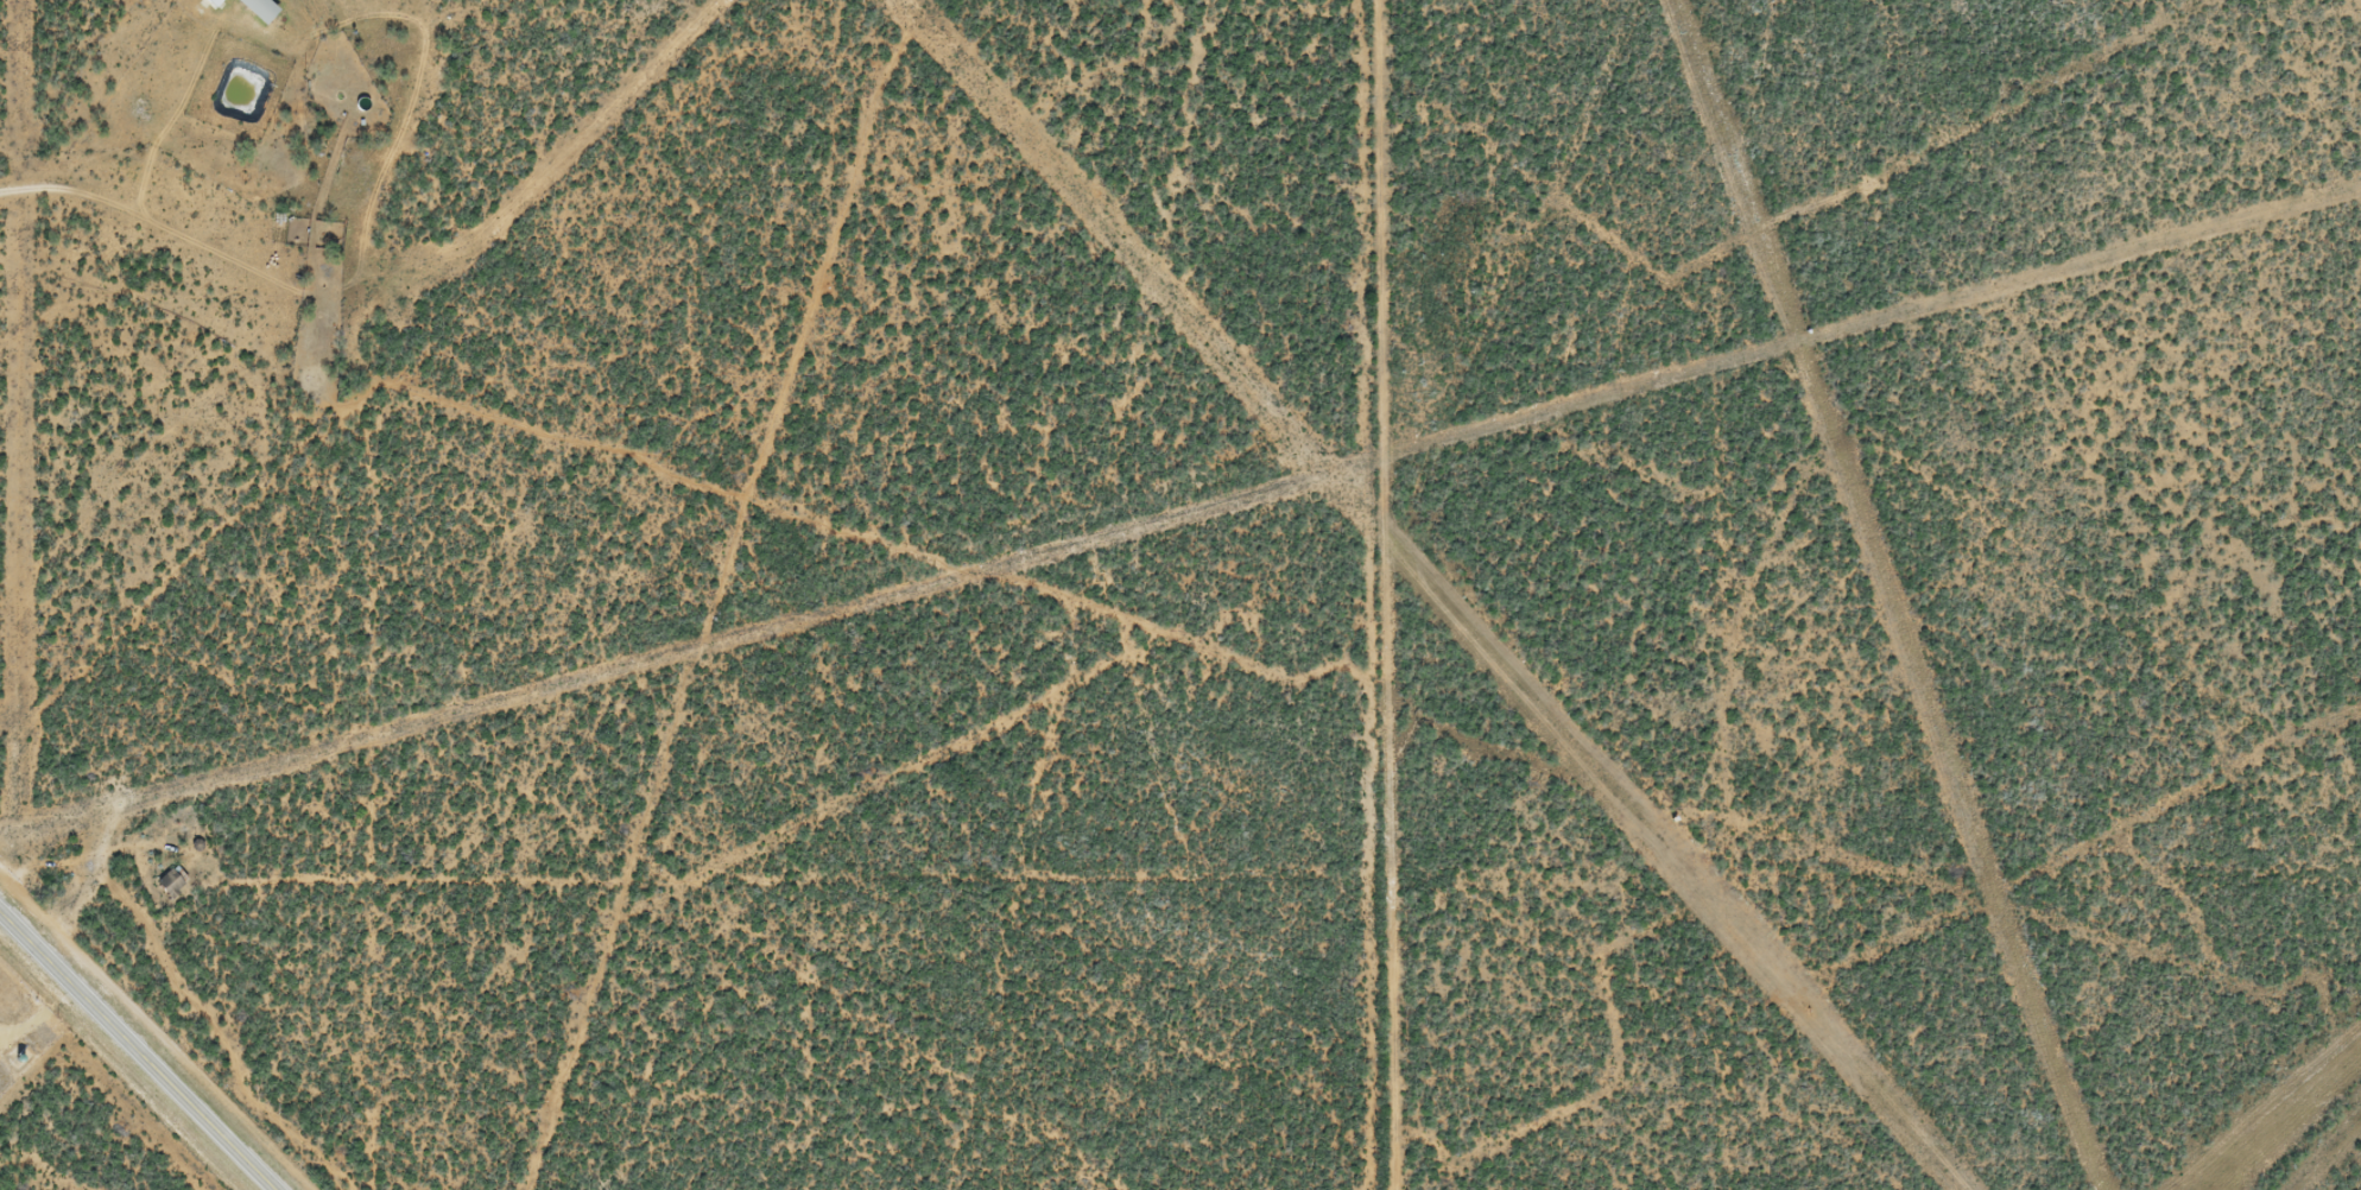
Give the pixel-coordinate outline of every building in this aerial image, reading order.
[(222,0),(205,0),(215,9),(222,0)] [(278,11),(268,0),(237,0),(264,26),(278,11)] [(156,882),(171,898),(185,885),(170,869),(156,882)]
